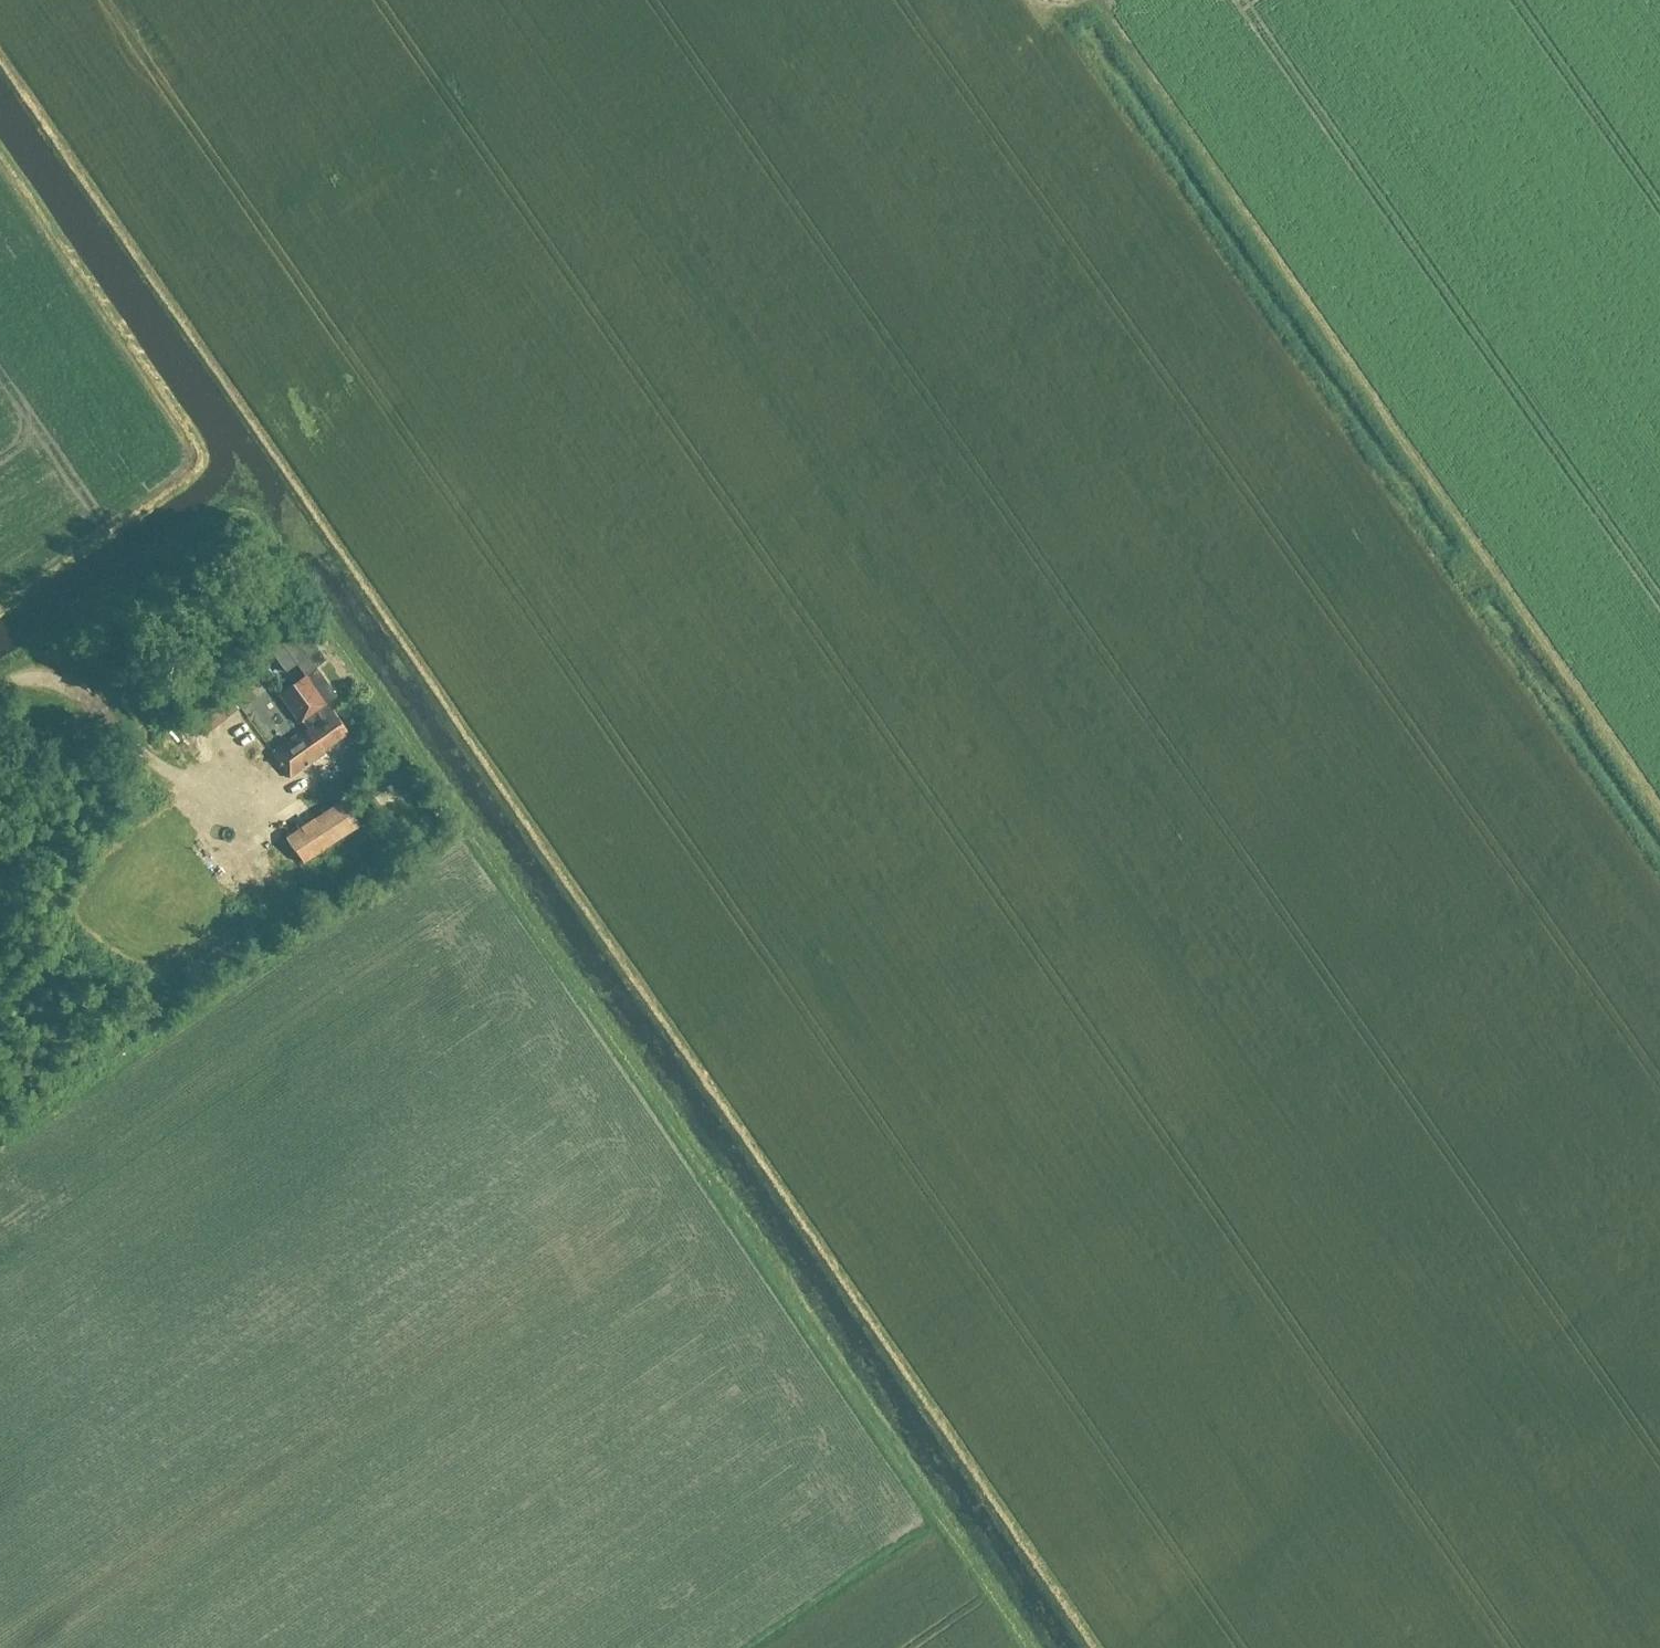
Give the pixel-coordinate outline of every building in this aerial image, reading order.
[(71,672),(92,664),(89,654),(67,663),(71,672)] [(280,693),(305,729),(330,712),(325,705),(335,697),(319,674),(308,681),(305,676),(280,693)] [(237,709),(224,693),(193,717),(206,733),(237,709)] [(330,712),(305,729),(273,751),(290,775),(347,736),(330,712)] [(237,800),(246,812),(259,802),(249,790),(237,800)] [(343,800),(286,837),(303,864),(360,826),(343,800)]
